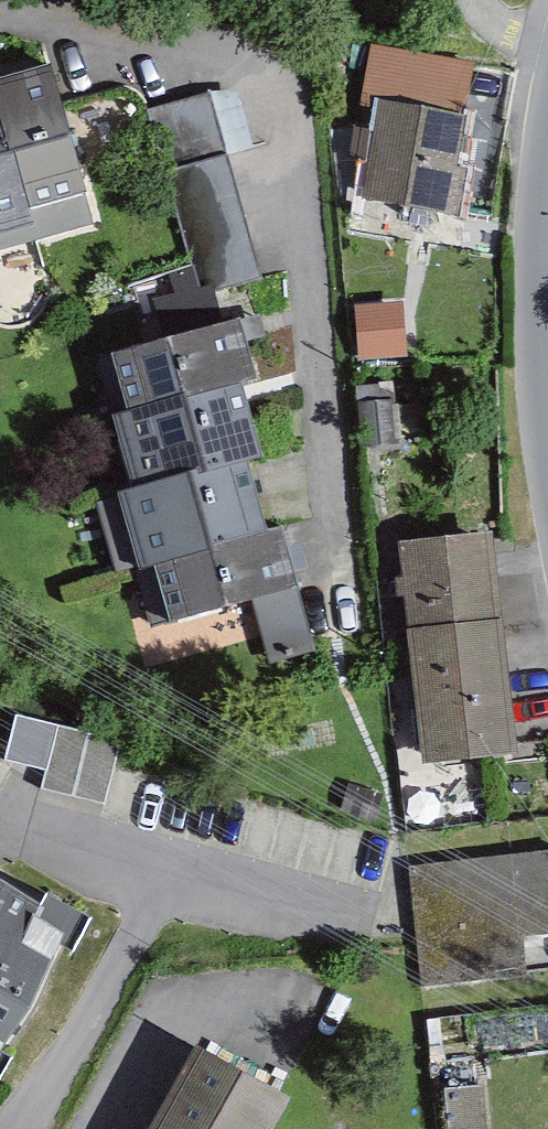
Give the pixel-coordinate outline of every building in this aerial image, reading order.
[(31,224),(27,211),(84,193),(45,71),(0,86),(0,92),(3,100),(0,101),(0,234),(31,224)] [(207,105),(155,122),(208,296),(261,279),(207,105)] [(385,111),(380,204),(457,208),(462,116),(385,111)] [(411,354),(410,300),(356,301),(358,355),(411,354)] [(241,326),(123,365),(141,418),(123,424),(146,494),(129,500),(171,628),(288,589),(246,462),(261,457),(240,394),(261,387),(241,326)] [(497,545),(412,551),(427,756),(512,750),(497,545)] [(22,709),(5,771),(107,799),(124,736),(22,709)] [(422,876),(431,983),(526,975),(523,939),(547,937),(547,866),(422,876)] [(73,921),(0,880),(0,1050),(73,921)] [(202,1061),(165,1128),(271,1128),(284,1106),(202,1061)] [(445,1128),(483,1128),(481,1086),(446,1090),(445,1128)]
